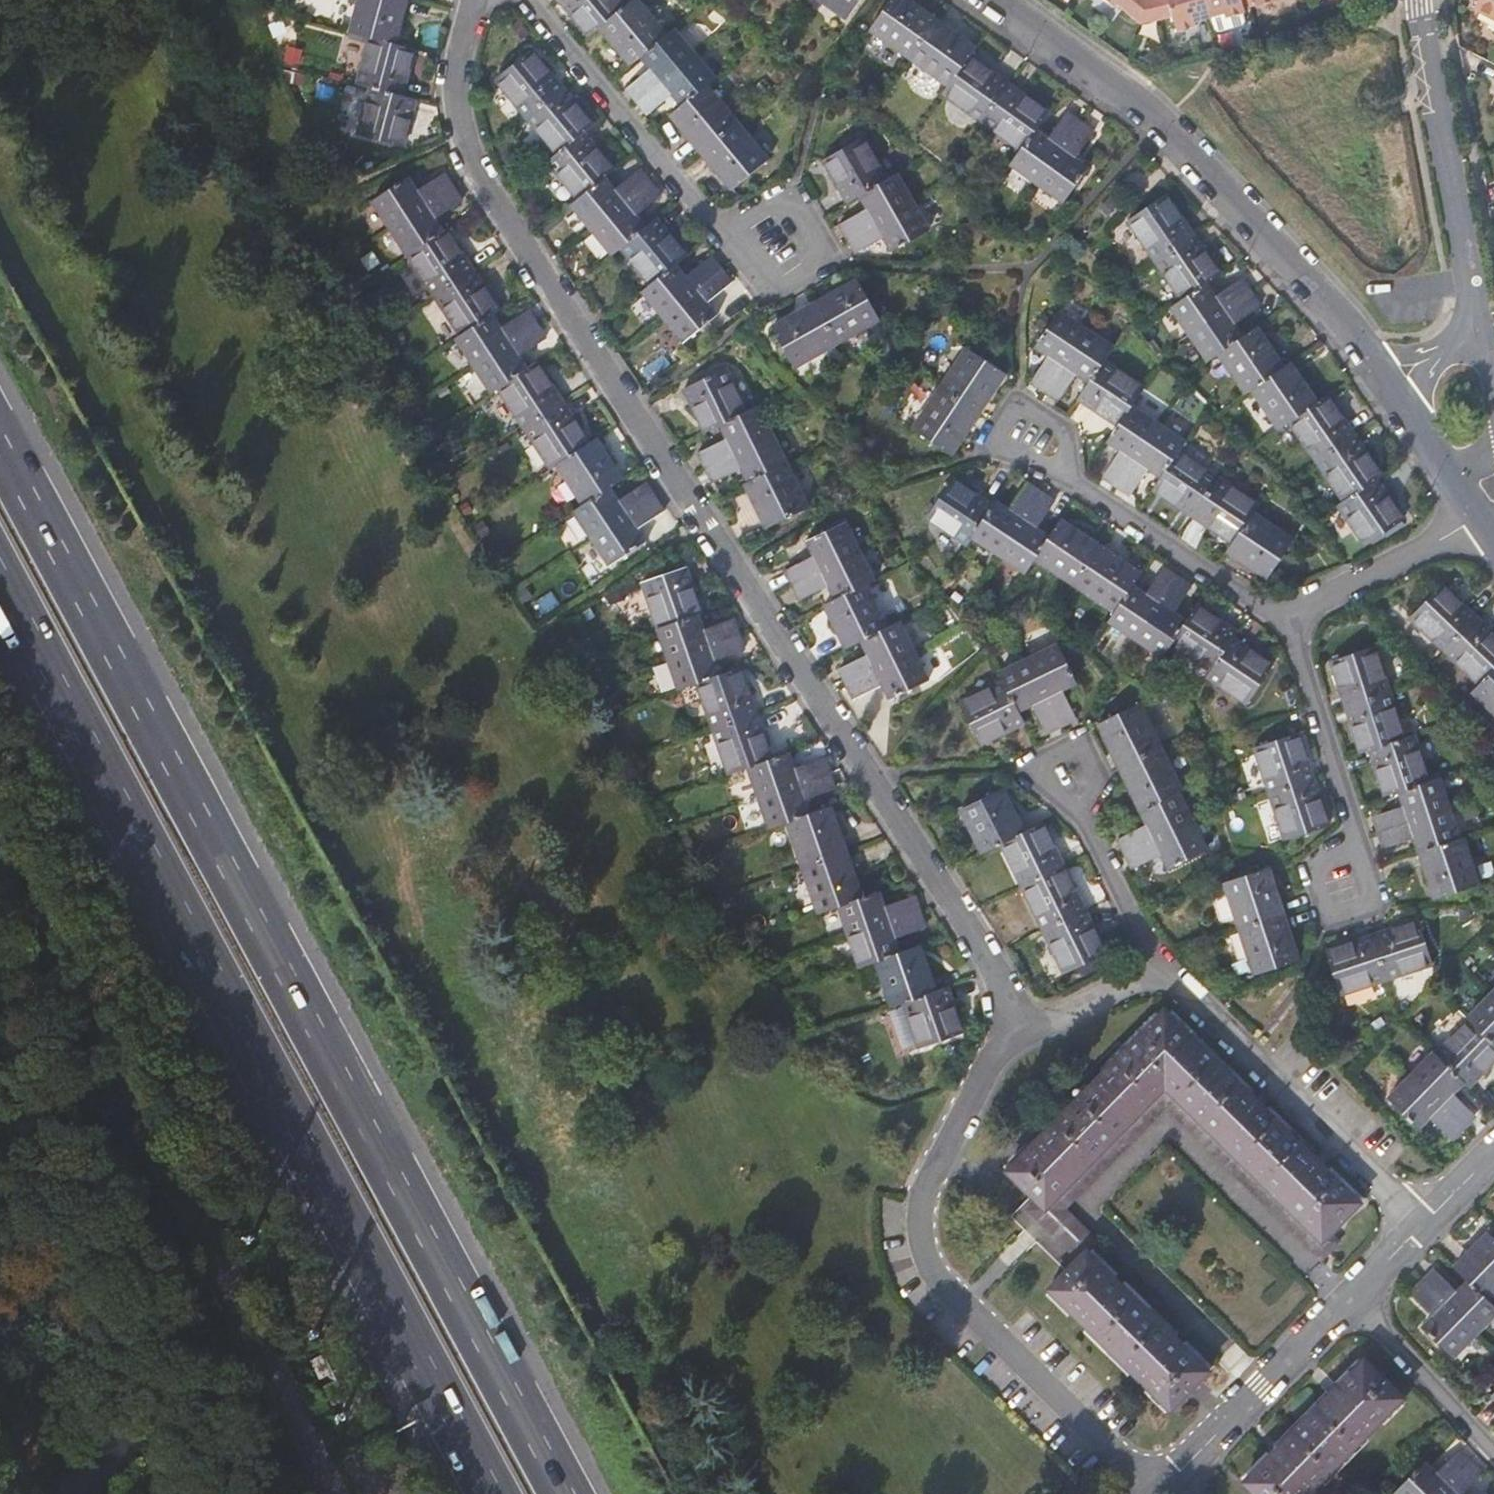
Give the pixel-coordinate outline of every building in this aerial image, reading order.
[(408,0),(360,0),(355,22),(373,27),(398,34),(408,0)] [(626,0),(570,0),(593,28),(603,19),(626,0)] [(669,28),(646,0),(626,0),(603,19),(634,57),(645,48),(669,28)] [(850,10),(858,0),(836,0),(850,10)] [(940,14),(921,0),(892,0),(876,22),(915,50),(940,14)] [(1116,3),(1141,21),(1146,0),(1118,0),(1116,3)] [(1141,21),(1170,14),(1167,0),(1146,0),(1141,21)] [(1170,14),(1175,32),(1196,27),(1194,22),(1208,18),(1203,0),(1167,0),(1170,14)] [(1208,18),(1222,14),(1224,19),(1243,14),(1239,0),(1203,0),(1208,18)] [(1471,8),(1493,20),(1493,0),(1475,0),(1471,8)] [(954,78),(973,49),(979,41),(940,14),(915,50),(954,78)] [(642,93),(697,46),(678,22),(669,28),(645,48),(655,59),(631,80),(642,93)] [(361,76),(375,79),(405,88),(417,39),(398,34),(373,27),(361,76)] [(530,109),(565,80),(535,44),(501,72),(530,109)] [(686,98),(709,79),(718,71),(697,46),(642,93),(653,105),(676,85),(686,98)] [(986,114),(1012,78),(973,49),(954,78),(947,87),(986,114)] [(986,114),(1025,142),(1039,123),(1051,106),(1012,78),(986,114)] [(418,91),(405,88),(375,79),(363,126),(406,137),(418,91)] [(706,145),(740,117),(709,79),(686,98),(676,107),(706,145)] [(530,109),(559,146),(586,125),(595,117),(565,80),(530,109)] [(1017,155),(1044,175),(1085,117),(1071,106),(1052,132),(1039,123),(1025,142),(1017,155)] [(769,153),(740,117),(706,145),(736,181),(769,153)] [(1098,126),(1085,117),(1044,175),(1068,193),(1092,162),(1080,151),(1098,126)] [(551,153),(582,192),(608,170),(616,163),(586,125),(559,146),(551,153)] [(863,190),(889,175),(866,133),(829,153),(851,196),(863,190)] [(576,197),(596,222),(651,176),(640,164),(617,182),(608,170),(582,192),(576,197)] [(395,219),(457,179),(448,165),(421,182),(413,171),(379,193),(395,219)] [(857,230),(914,198),(899,170),(889,175),(863,190),(870,204),(849,215),(857,230)] [(625,240),(648,221),(639,208),(661,189),(651,176),(596,222),(616,247),(625,240)] [(413,246),(447,224),(438,210),(466,192),(457,179),(395,219),(413,246)] [(1160,254),(1197,228),(1170,188),(1133,213),(1160,254)] [(929,225),(914,198),(857,230),(865,245),(887,232),(895,244),(929,225)] [(655,278),(679,258),(689,249),(660,211),(648,221),(625,240),(655,278)] [(413,246),(440,287),(478,262),(451,222),(447,224),(413,246)] [(1187,293),(1211,277),(1224,267),(1197,228),(1160,254),(1187,293)] [(667,310),(723,265),(712,251),(689,270),(679,258),(655,278),(647,285),(667,310)] [(440,287),(466,326),(496,307),(504,301),(478,262),(440,287)] [(732,277),(723,265),(667,310),(687,334),(719,308),(710,296),(732,277)] [(1177,301),(1195,328),(1256,286),(1247,273),(1221,291),(1211,277),(1187,293),(1177,301)] [(860,276),(818,299),(840,337),(881,313),(860,276)] [(1213,354),(1223,348),(1248,331),(1239,319),(1265,300),(1256,286),(1195,328),(1213,354)] [(797,360),(840,337),(818,299),(776,322),(797,360)] [(461,329),(479,357),(540,317),(531,302),(505,320),(496,307),(466,326),(461,329)] [(1034,374),(1048,383),(1089,325),(1061,306),(1038,339),(1052,349),(1034,374)] [(504,379),(531,361),(522,347),(549,330),(540,317),(479,357),(497,384),(504,379)] [(1251,388),(1258,383),(1288,362),(1262,322),(1248,331),(1223,348),(1251,388)] [(1114,342),(1089,325),(1048,383),(1062,393),(1079,368),(1092,376),(1106,355),(1114,342)] [(970,342),(943,383),(980,408),(1007,367),(970,342)] [(530,420),(568,395),(542,354),(531,361),(504,379),(530,420)] [(1081,392),(1122,419),(1134,401),(1146,383),(1106,355),(1092,376),(1081,392)] [(1284,423),(1295,415),(1323,397),(1295,358),(1288,362),(1258,383),(1284,423)] [(725,417),(750,404),(729,362),(688,381),(710,424),(725,417)] [(954,448),(980,408),(943,383),(917,423),(954,448)] [(1323,456),(1360,431),(1333,390),(1323,397),(1295,415),(1323,456)] [(563,457),(594,436),(568,395),(530,420),(557,461),(563,457)] [(710,460),(775,427),(762,398),(750,404),(725,417),(731,430),(703,444),(710,460)] [(1162,420),(1134,401),(1122,419),(1111,435),(1125,444),(1108,470),(1122,480),(1162,420)] [(1189,438),(1162,420),(1122,480),(1135,489),(1152,464),(1166,473),(1183,447),(1189,438)] [(754,475),(790,458),(775,427),(710,460),(718,475),(746,461),(754,475)] [(1350,495),(1380,475),(1387,470),(1360,431),(1323,456),(1350,495)] [(589,496),(614,480),(627,472),(600,432),(594,436),(563,457),(589,496)] [(1158,485),(1197,511),(1222,474),(1183,447),(1166,473),(1158,485)] [(810,501),(790,458),(754,475),(749,477),(771,520),(810,501)] [(1222,474),(1197,511),(1237,538),(1257,508),(1262,501),(1222,474)] [(976,530),(994,501),(955,475),(931,511),(970,538),(976,530)] [(1407,514),(1380,475),(1350,495),(1343,500),(1370,539),(1407,514)] [(598,530),(658,491),(648,476),(623,493),(614,480),(589,496),(580,502),(598,530)] [(1003,548),(1044,488),(1029,478),(1011,505),(997,496),(994,501),(976,530),(1003,548)] [(1038,552),(1051,532),(1038,523),(1055,496),(1044,488),(1003,548),(1029,565),(1038,552)] [(667,504),(658,491),(598,530),(615,556),(650,534),(642,521),(667,504)] [(1257,508),(1237,538),(1232,546),(1271,572),(1295,535),(1257,508)] [(1078,579),(1104,541),(1064,514),(1051,532),(1038,552),(1078,579)] [(799,577),(863,546),(849,517),(813,534),(820,548),(791,562),(799,577)] [(1078,579),(1118,606),(1135,580),(1143,568),(1104,541),(1078,579)] [(834,578),(841,592),(869,579),(877,574),(863,546),(799,577),(806,591),(834,578)] [(649,576),(664,621),(702,607),(706,606),(690,562),(649,576)] [(1112,614),(1139,632),(1179,573),(1166,563),(1148,589),(1135,580),(1118,606),(1112,614)] [(1167,651),(1175,638),(1189,618),(1176,609),(1194,583),(1179,573),(1139,632),(1167,651)] [(851,641),(866,634),(891,622),(869,579),(841,592),(830,598),(851,641)] [(1448,644),(1479,613),(1445,581),(1415,612),(1448,644)] [(1201,601),(1189,618),(1175,638),(1214,664),(1236,633),(1239,627),(1201,601)] [(664,621),(674,651),(743,627),(737,611),(707,622),(702,607),(664,621)] [(1479,613),(1448,644),(1483,679),(1493,667),(1493,627),(1479,613)] [(844,662),(852,677),(917,646),(902,616),(891,622),(866,634),(872,647),(844,662)] [(685,681),(702,675),(723,668),(718,654),(748,643),(743,627),(674,651),(685,681)] [(1272,658),(1236,633),(1214,664),(1210,670),(1249,695),(1272,658)] [(1061,639),(1033,653),(1064,718),(1079,711),(1066,682),(1079,675),(1061,639)] [(1351,702),(1392,688),(1377,644),(1336,657),(1351,702)] [(931,674),(917,646),(852,677),(859,692),(888,678),(894,692),(931,674)] [(1064,718),(1033,653),(1005,667),(1009,675),(1023,705),(1036,697),(1050,725),(1064,718)] [(702,675),(717,720),(759,706),(743,661),(723,668),(702,675)] [(1493,704),(1493,667),(1483,679),(1476,686),(1493,704)] [(1023,705),(1009,675),(965,696),(985,736),(1028,716),(1023,705)] [(1408,734),(1392,688),(1351,702),(1366,747),(1374,745),(1408,734)] [(1124,760),(1165,740),(1144,697),(1103,718),(1124,760)] [(754,759),(775,752),(759,706),(717,720),(732,767),(754,759)] [(1269,790),(1312,776),(1297,730),(1253,745),(1269,790)] [(1389,790),(1404,786),(1433,776),(1418,731),(1408,734),(1374,745),(1389,790)] [(1145,804),(1182,785),(1186,783),(1165,740),(1124,760),(1145,804)] [(764,790),(833,766),(828,751),(799,760),(793,745),(775,752),(754,759),(764,790)] [(793,815),(815,807),(810,791),(838,781),(833,766),(764,790),(775,821),(793,815)] [(1384,827),(1453,804),(1442,773),(1433,776),(1404,786),(1409,802),(1379,811),(1384,827)] [(1327,820),(1312,776),(1269,790),(1284,835),(1327,820)] [(988,846),(1006,837),(1027,827),(1006,784),(967,803),(988,846)] [(1131,847),(1196,815),(1182,785),(1145,804),(1151,817),(1123,831),(1131,847)] [(808,859),(850,845),(835,800),(815,807),(793,815),(808,859)] [(1424,848),(1463,835),(1453,804),(1384,827),(1389,842),(1419,833),(1424,848)] [(1209,843),(1196,815),(1131,847),(1138,862),(1167,848),(1173,861),(1209,843)] [(1046,818),(1027,827),(1006,837),(1027,880),(1067,860),(1046,818)] [(1467,834),(1463,835),(1424,848),(1440,893),(1481,880),(1467,834)] [(845,899),(866,891),(850,845),(808,859),(824,905),(845,899)] [(1088,904),(1067,860),(1027,880),(1048,923),(1088,904)] [(1242,923),(1286,909),(1271,863),(1228,877),(1242,923)] [(855,929),(924,905),(918,889),(889,899),(884,885),(866,891),(845,899),(855,929)] [(1088,904),(1048,923),(1070,967),(1109,947),(1088,904)] [(865,959),(883,954),(905,946),(900,932),(929,921),(924,905),(855,929),(865,959)] [(1300,955),(1286,909),(1242,923),(1257,969),(1300,955)] [(1421,917),(1375,932),(1390,975),(1435,959),(1421,917)] [(1390,975),(1375,932),(1329,947),(1344,990),(1390,975)] [(898,999),(909,996),(940,984),(924,939),(905,946),(883,954),(898,999)] [(952,980),(940,984),(909,996),(926,1040),(967,1025),(952,980)] [(1472,1016),(1474,1017),(1493,1038),(1493,992),(1472,1016)] [(1327,1236),(1364,1197),(1170,1006),(1011,1165),(1050,1203),(1079,1174),(1133,1121),(1170,1083),(1194,1106),(1246,1156),(1302,1211),(1327,1236)] [(1474,1017),(1440,1051),(1467,1078),(1471,1082),(1493,1060),(1493,1038),(1474,1017)] [(1455,1089),(1467,1078),(1440,1051),(1438,1049),(1415,1073),(1467,1123),(1478,1113),(1455,1089)] [(1454,1135),(1467,1123),(1415,1073),(1393,1095),(1421,1124),(1432,1114),(1454,1135)] [(1030,1196),(1012,1217),(1067,1263),(1088,1238),(1058,1212),(1054,1216),(1030,1196)] [(1473,1276),(1491,1295),(1493,1292),(1493,1231),(1491,1229),(1460,1262),(1473,1276)] [(1212,1366),(1151,1306),(1117,1271),(1105,1260),(1091,1245),(1053,1285),(1174,1404),(1212,1366)] [(1473,1276),(1462,1287),(1439,1266),(1428,1277),(1480,1327),(1493,1313),(1493,1298),(1491,1295),(1473,1276)] [(1480,1327),(1428,1277),(1416,1289),(1438,1312),(1428,1322),(1456,1350),(1480,1327)] [(1405,1394),(1367,1357),(1249,1478),(1265,1493),(1308,1493),(1405,1394)] [(1408,1493),(1439,1493),(1474,1459),(1461,1446),(1438,1468),(1428,1458),(1400,1486),(1408,1493)] [(1474,1459),(1439,1493),(1465,1493),(1464,1492),(1485,1470),(1474,1459)]
